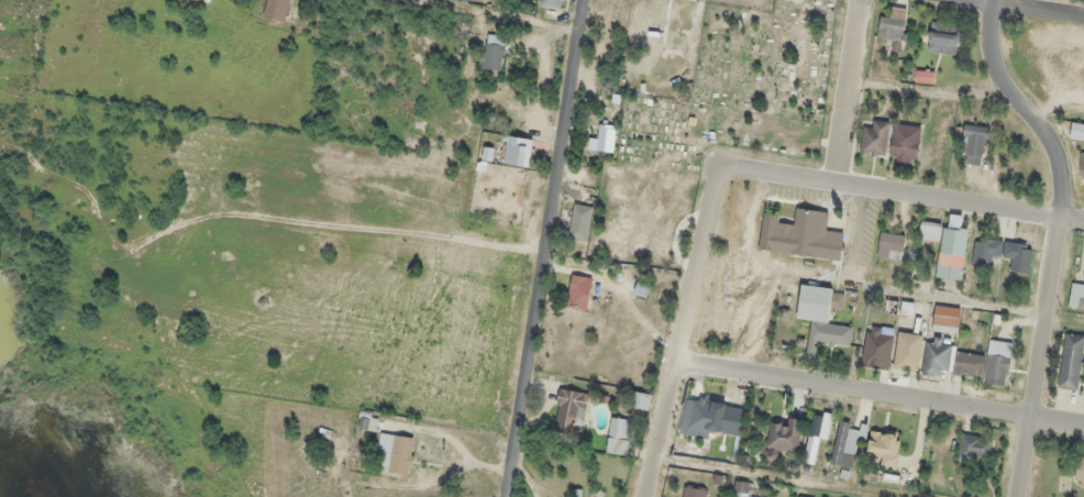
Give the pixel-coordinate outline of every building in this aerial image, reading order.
[(291,0),(265,0),(265,19),(290,20),(291,0)] [(561,9),(562,0),(541,0),(540,5),(561,9)] [(878,38),(902,42),(906,9),(894,7),(892,17),(881,16),(878,38)] [(927,49),(955,56),(962,27),(934,19),(927,49)] [(502,70),(506,35),(485,33),(481,68),(502,70)] [(916,82),(934,83),(934,71),(916,70),(916,82)] [(889,123),(871,120),(869,128),(864,127),(860,154),(884,158),(889,123)] [(1071,122),(1069,139),(1083,141),(1083,123),(1071,122)] [(915,162),(922,128),(896,123),(889,157),(915,162)] [(984,125),(961,128),(965,165),(988,162),(984,125)] [(614,152),(615,126),(599,126),(598,139),(589,138),(588,151),(614,152)] [(529,166),(532,139),(503,136),(500,163),(529,166)] [(586,242),(593,207),(574,203),(568,238),(586,242)] [(840,261),(844,232),(825,230),(827,212),(796,208),(794,219),(762,214),(757,251),(840,261)] [(968,231),(943,227),(944,225),(921,222),(919,239),(941,242),(938,266),(951,267),(950,277),(961,279),(968,231)] [(876,256),(900,261),(905,237),(881,231),(876,256)] [(1033,245),(975,237),(971,266),(990,268),(992,258),(1011,261),(1009,270),(1029,273),(1033,245)] [(586,310),(591,278),(571,275),(565,306),(586,310)] [(1071,283),(1068,306),(1083,309),(1083,285),(1071,283)] [(849,347),(851,326),(830,324),(831,310),(843,311),(846,290),(800,284),(796,319),(809,320),(806,351),(816,352),(817,343),(849,347)] [(861,367),(890,370),(894,328),(866,325),(861,367)] [(895,370),(920,371),(921,334),(896,333),(895,370)] [(1077,390),(1083,343),(1083,336),(1065,334),(1057,387),(1077,390)] [(945,378),(953,342),(929,337),(921,373),(945,378)] [(1010,357),(956,352),(954,375),(984,378),(984,383),(1007,385),(1010,357)] [(588,394),(559,389),(552,432),(581,437),(588,394)] [(630,408),(649,410),(650,394),(632,392),(630,408)] [(745,408),(693,398),(687,426),(739,436),(745,408)] [(833,414),(812,411),(805,462),(814,463),(818,438),(829,439),(833,414)] [(628,454),(630,419),(609,418),(607,453),(628,454)] [(783,426),(769,426),(769,451),(800,451),(800,419),(783,419),(783,426)] [(856,444),(863,445),(867,426),(840,421),(831,464),(852,468),(856,444)] [(878,465),(897,468),(901,435),(871,431),(868,453),(879,454),(878,465)] [(412,474),(416,437),(381,433),(377,470),(412,474)] [(990,460),(990,436),(958,436),(958,460),(990,460)] [(1078,456),(1073,486),(1083,488),(1083,457),(1078,456)] [(676,479),(707,483),(708,475),(677,471),(676,479)] [(754,483),(736,481),(733,496),(752,496),(754,483)] [(708,491),(686,488),(684,496),(707,496),(708,491)]
